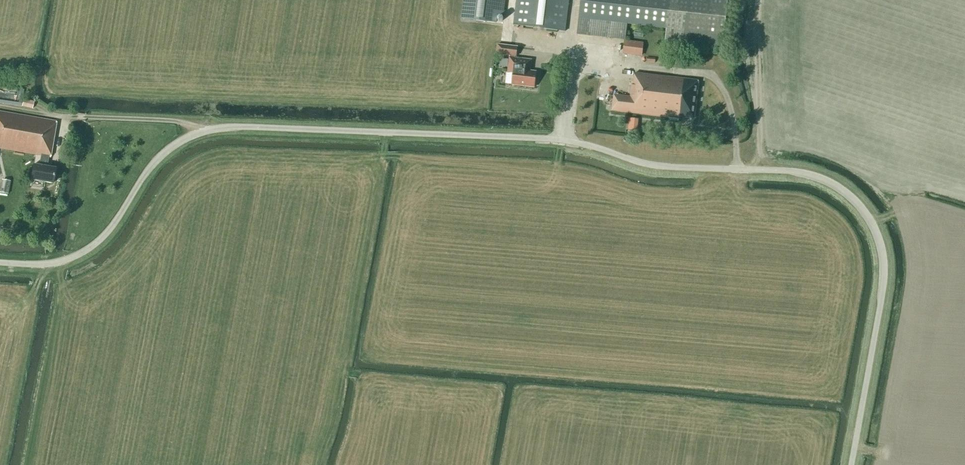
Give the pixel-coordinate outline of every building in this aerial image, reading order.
[(463,19),(496,23),(497,14),(503,15),(505,0),(465,0),(463,19)] [(569,0),(516,0),(513,25),(565,31),(569,0)] [(711,0),(581,0),(578,34),(606,37),(626,40),(627,25),(667,29),(665,43),(722,49),(728,2),(711,0)] [(643,43),(625,41),(623,54),(641,57),(643,43)] [(513,74),(512,85),(534,88),(536,72),(530,71),(531,61),(516,59),(517,47),(497,45),(496,54),(510,56),(508,73),(513,74)] [(680,119),(680,118),(680,117),(694,119),(698,81),(635,73),(633,83),(632,83),(630,97),(613,95),(611,111),(680,119)] [(31,108),(33,101),(23,99),(22,107),(31,108)] [(41,156),(39,166),(33,165),(31,179),(53,183),(55,169),(47,167),(49,157),(50,158),(56,122),(0,113),(0,149),(41,156)] [(10,181),(1,179),(0,187),(0,192),(8,193),(10,181)]
